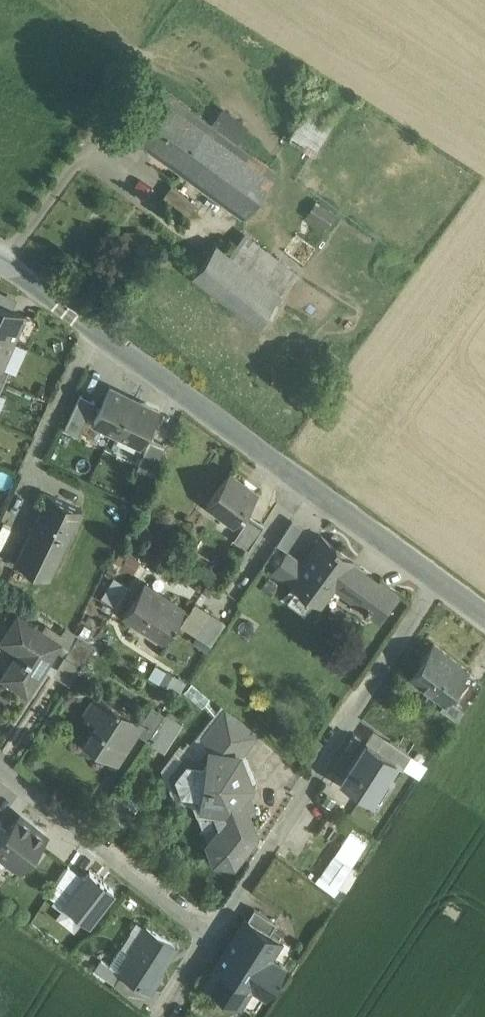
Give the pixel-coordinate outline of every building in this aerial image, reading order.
[(208,119),(153,79),(120,123),(175,163),(208,119)] [(331,123),(306,108),(289,135),(314,150),(331,123)] [(275,168),(208,119),(175,163),(243,213),(275,168)] [(194,202),(170,185),(161,198),(185,215),(194,202)] [(316,200),(306,216),(326,229),(336,213),(316,200)] [(256,241),(244,232),(229,252),(282,292),(296,273),(255,242),(256,241)] [(216,242),(192,273),(258,324),(282,292),(229,252),(216,242)] [(13,339),(24,314),(0,303),(0,334),(13,339)] [(0,334),(0,364),(1,365),(2,364),(13,339),(0,334)] [(0,364),(0,377),(4,379),(9,367),(2,364),(1,365),(0,364)] [(133,398),(110,387),(94,420),(117,431),(133,398)] [(95,400),(80,393),(65,425),(79,432),(95,400)] [(157,409),(133,398),(117,431),(141,442),(157,409)] [(151,436),(136,469),(150,476),(166,443),(151,436)] [(230,472),(207,504),(208,505),(209,503),(234,522),(233,523),(234,524),(258,491),(257,490),(256,492),(245,483),(245,482),(244,481),(243,483),(230,474),(231,473),(230,472)] [(49,494),(16,563),(48,578),(81,510),(49,494)] [(250,514),(234,538),(249,548),(265,524),(250,514)] [(290,547),(300,522),(289,518),(279,543),(290,547)] [(334,545),(321,535),(319,537),(321,538),(301,565),(289,582),(305,594),(311,587),(325,598),(337,582),(367,605),(361,613),(364,616),(367,612),(378,620),(398,594),(396,593),(396,594),(380,582),(381,581),(380,580),(377,583),(352,565),(354,562),(338,550),(340,548),(335,545),(334,545)] [(121,549),(116,561),(135,569),(140,557),(121,549)] [(287,551),(271,572),(283,580),(285,577),(288,580),(287,581),(289,582),(301,565),(287,555),(289,552),(287,551)] [(184,608),(143,582),(123,612),(164,639),(184,608)] [(40,610),(29,603),(25,610),(36,617),(40,610)] [(211,613),(197,634),(202,638),(211,644),(225,622),(211,613)] [(61,643),(17,615),(6,632),(23,643),(1,677),(27,695),(61,643)] [(77,635),(64,656),(81,666),(94,646),(77,635)] [(211,644),(202,638),(197,644),(207,650),(211,644)] [(433,643),(409,676),(411,677),(413,673),(432,687),(430,691),(431,692),(432,691),(445,700),(444,701),(445,702),(451,694),(467,671),(468,670),(467,669),(466,670),(441,652),(443,650),(442,649),(441,650),(434,644),(433,643)] [(150,674),(177,689),(184,678),(156,662),(150,674)] [(467,671),(451,694),(467,705),(482,682),(467,671)] [(141,722),(97,694),(84,713),(103,725),(91,744),(85,741),(85,742),(117,763),(136,732),(142,723),(141,722)] [(467,705),(451,694),(445,702),(441,707),(458,719),(467,705)] [(164,715),(151,707),(141,722),(142,723),(136,732),(148,740),(164,715)] [(256,731),(228,709),(206,736),(211,749),(212,748),(239,753),(256,731)] [(412,755),(390,741),(382,753),(396,762),(404,767),(412,755)] [(367,743),(342,781),(371,800),(396,762),(382,753),(367,743)] [(239,753),(212,748),(211,749),(201,761),(185,759),(173,775),(180,793),(198,796),(202,807),(205,807),(199,815),(210,840),(209,841),(215,858),(233,860),(255,832),(241,795),(250,782),(239,753)] [(19,815),(7,830),(0,840),(0,855),(13,865),(18,864),(21,867),(45,836),(19,815)] [(332,851),(316,881),(342,895),(358,865),(332,851)] [(89,923),(113,887),(69,858),(45,895),(89,923)] [(275,921),(253,907),(246,919),(267,933),(275,921)] [(74,924),(52,908),(43,921),(66,936),(74,924)] [(246,919),(244,919),(225,949),(275,981),(283,968),(269,958),(280,941),(267,933),(246,919)] [(146,926),(130,951),(132,952),(120,970),(119,971),(121,972),(148,989),(162,969),(160,968),(175,945),(146,926)] [(225,949),(205,980),(240,1002),(251,985),(266,995),(275,981),(225,949)] [(120,970),(101,958),(94,969),(113,982),(121,972),(119,971),(120,970)]
